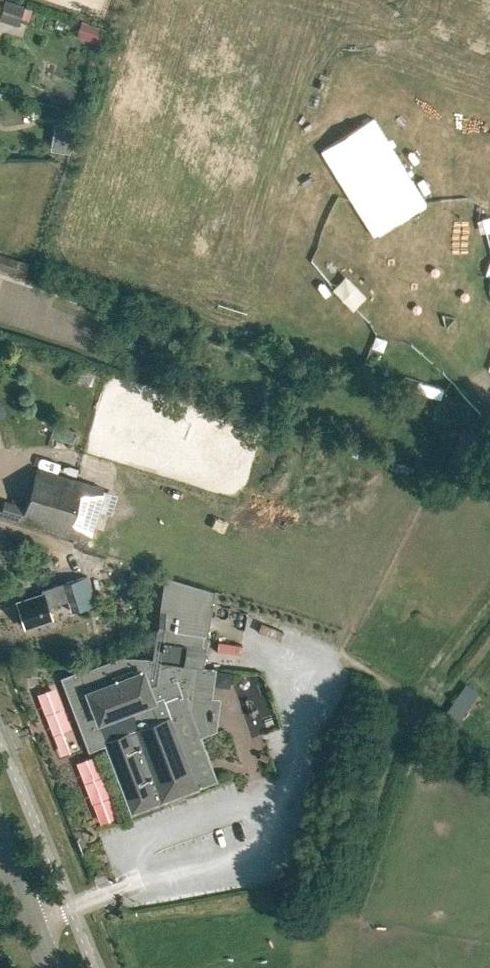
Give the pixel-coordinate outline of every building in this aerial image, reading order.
[(11,25),(17,4),(3,0),(0,0),(0,22),(11,25)] [(76,35),(99,43),(104,28),(80,20),(76,35)] [(76,122),(62,118),(59,131),(72,135),(76,122)] [(24,276),(28,262),(17,259),(0,253),(0,269),(12,273),(24,276)] [(59,303),(78,310),(82,300),(62,293),(59,303)] [(51,438),(73,445),(77,432),(54,425),(51,438)] [(102,488),(36,467),(20,521),(86,541),(102,488)] [(109,483),(105,500),(120,503),(124,487),(109,483)] [(151,657),(149,657),(123,656),(81,672),(65,679),(91,748),(107,742),(134,811),(137,810),(136,810),(199,786),(199,785),(217,778),(199,731),(208,728),(218,667),(202,665),(214,591),(164,575),(151,657)] [(24,624),(24,626),(51,618),(47,606),(68,599),(72,611),(95,604),(86,576),(42,590),(43,593),(17,601),(20,612),(18,615),(20,622),(24,624)] [(222,637),(223,651),(248,650),(247,636),(222,637)] [(448,710),(461,719),(479,693),(467,685),(448,710)]
